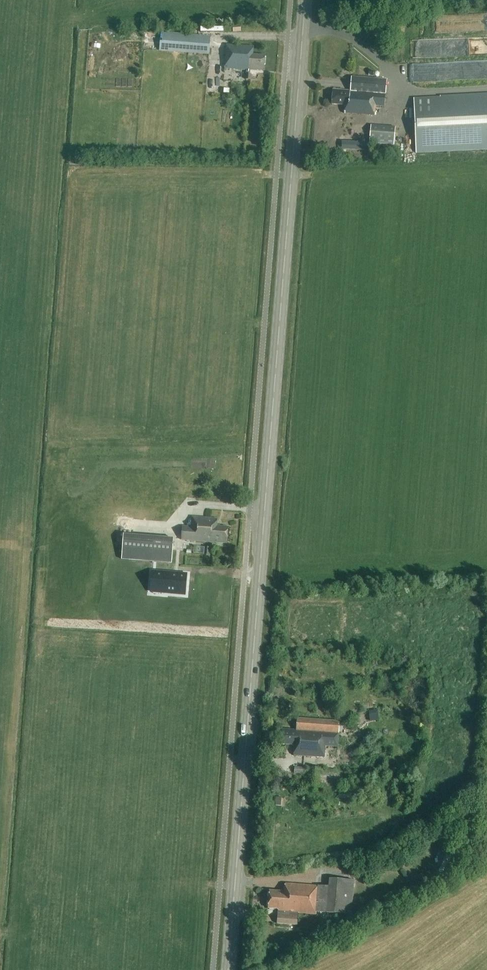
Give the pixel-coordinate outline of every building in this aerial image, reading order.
[(143,50),(209,55),(210,37),(144,32),(143,50)] [(252,55),(253,47),(226,45),(224,69),(246,71),(245,80),(250,80),(251,70),(264,71),(265,56),(252,55)] [(345,106),(344,114),(375,116),(375,106),(385,107),(387,80),(351,78),(350,92),(333,90),(332,105),(345,106)] [(414,99),(416,152),(486,149),(486,96),(414,99)] [(394,142),(395,128),(371,126),(369,140),(394,142)] [(182,526),(181,540),(227,544),(228,528),(217,527),(218,519),(192,517),(191,527),(182,526)] [(173,539),(166,539),(123,535),(121,560),(171,564),(173,539)] [(10,572),(9,577),(14,578),(17,565),(9,562),(7,571),(10,572)] [(157,573),(156,587),(164,588),(164,594),(187,596),(189,576),(157,573)] [(368,712),(370,722),(378,721),(377,711),(368,712)] [(325,746),(338,747),(340,721),(297,718),(296,730),(282,729),(281,744),(294,745),(294,755),(324,758),(325,746)] [(446,855),(438,873),(443,875),(451,857),(446,855)] [(329,887),(318,886),(285,884),(284,892),(270,891),(268,909),(278,909),(277,924),(297,925),(298,913),(316,915),(316,912),(351,915),(354,881),(329,879),(329,887)]
